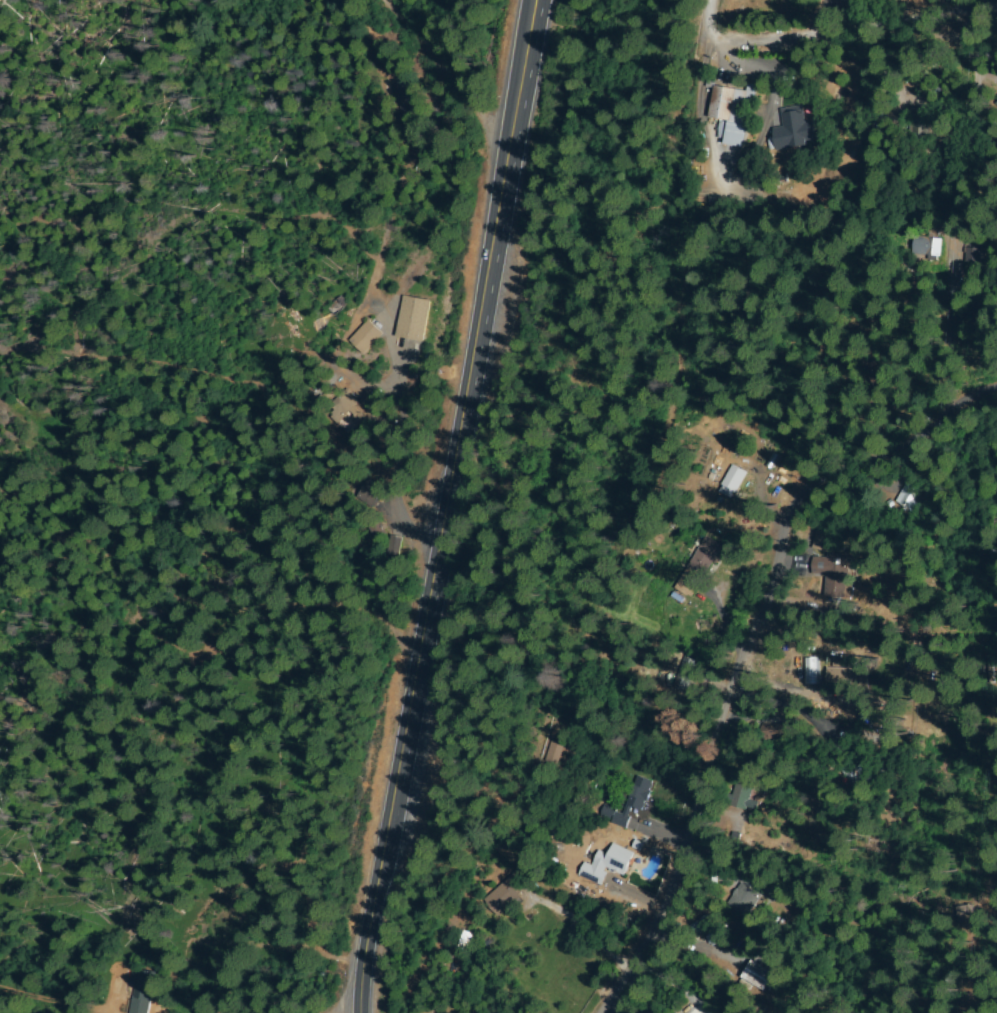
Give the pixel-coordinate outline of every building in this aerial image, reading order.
[(725,119),(710,117),(714,85),(750,91),(742,145),(722,142),(725,119)] [(927,134),(909,134),(910,111),(928,112),(927,134)] [(780,112),(802,114),(799,148),(777,146),(780,112)] [(935,259),(913,253),(918,236),(940,242),(935,259)] [(967,250),(978,249),(979,260),(968,261),(967,250)] [(403,298),(430,302),(423,342),(397,338),(403,298)] [(350,343),(368,322),(382,335),(363,355),(350,343)] [(351,440),(329,412),(349,396),(371,425),(351,440)] [(733,497),(721,491),(732,466),(744,472),(733,497)] [(358,498),(367,482),(383,491),(374,507),(358,498)] [(900,512),(899,489),(913,489),(913,511),(900,512)] [(817,528),(832,532),(827,551),(812,547),(817,528)] [(388,556),(390,538),(399,539),(397,557),(388,556)] [(675,586),(705,538),(719,547),(688,595),(675,586)] [(847,555),(847,598),(826,598),(826,577),(812,577),(813,560),(826,560),(826,555),(847,555)] [(697,662),(685,691),(674,687),(686,657),(697,662)] [(868,687),(829,689),(829,670),(867,669),(868,687)] [(783,736),(763,737),(763,728),(783,727),(783,736)] [(564,747),(558,764),(546,759),(551,742),(564,747)] [(871,781),(862,793),(839,776),(848,763),(871,781)] [(637,778),(652,784),(641,811),(627,806),(637,778)] [(729,785),(751,788),(749,810),(726,808),(729,785)] [(604,806),(631,819),(626,830),(599,817),(604,806)] [(594,886),(582,874),(616,841),(635,860),(617,877),(609,869),(594,886)] [(499,914),(487,901),(513,876),(525,889),(499,914)] [(728,902),(742,885),(760,898),(746,916),(728,902)] [(458,931),(471,934),(467,950),(454,946),(458,931)] [(738,977),(762,991),(772,973),(749,959),(738,977)] [(153,975),(150,1012),(132,1012),(135,974),(153,975)]
